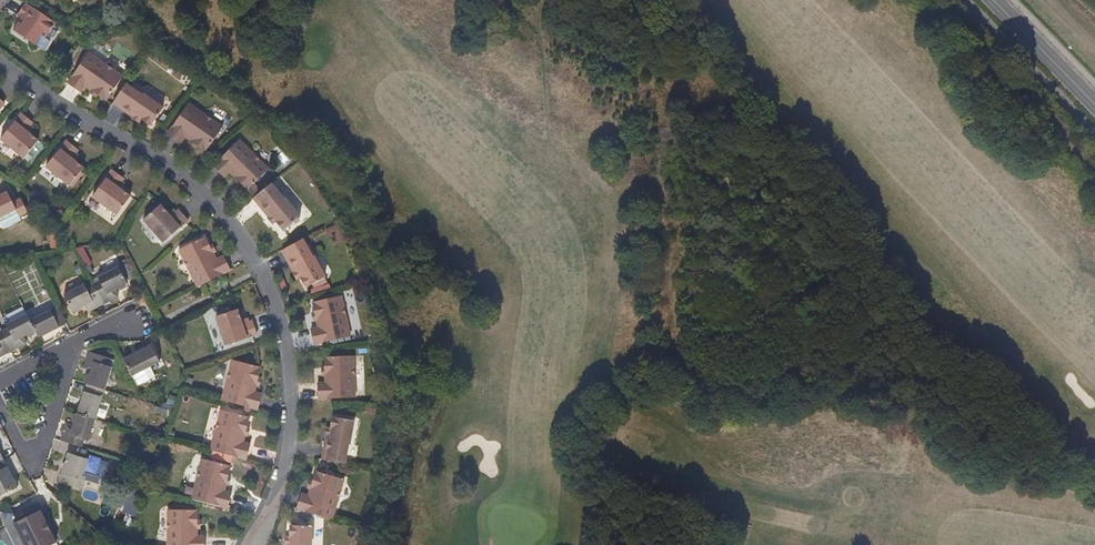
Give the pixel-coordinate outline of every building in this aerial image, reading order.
[(56,22),(27,2),(19,13),(23,16),(27,18),(23,23),(20,21),(15,28),(32,40),(38,32),(45,38),(56,22)] [(108,101),(125,77),(89,53),(68,83),(82,92),(86,86),(92,90),(99,95),(108,101)] [(166,109),(154,101),(154,103),(128,85),(119,98),(115,104),(126,113),(129,108),(144,118),(155,125),(166,109)] [(99,95),(92,90),(89,95),(96,99),(99,95)] [(208,152),(225,128),(190,104),(169,134),(183,143),(186,138),(193,142),(199,147),(208,152)] [(140,122),(144,118),(129,108),(126,113),(140,122)] [(21,115),(0,141),(0,149),(21,167),(40,143),(30,135),(27,133),(30,129),(33,125),(21,115)] [(249,192),(271,171),(240,141),(213,167),(226,179),(231,174),(237,179),(243,186),(249,192)] [(199,147),(193,142),(190,145),(197,151),(199,147)] [(78,152),(67,143),(46,169),(70,188),(84,170),(75,163),(72,161),(76,156),(78,152)] [(122,179),(110,171),(91,197),(116,215),(129,197),(120,190),(116,187),(121,181),(122,179)] [(45,173),(42,179),(53,184),(56,178),(45,173)] [(243,186),(237,179),(233,183),(240,189),(243,186)] [(120,190),(125,184),(121,181),(116,187),(120,190)] [(303,216),(283,192),(280,194),(273,184),(256,198),(265,211),(268,207),(280,222),(282,222),(287,229),(303,216)] [(5,199),(0,201),(0,227),(16,219),(5,199)] [(174,236),(189,222),(179,211),(176,214),(170,218),(168,215),(160,206),(143,221),(158,238),(174,236)] [(280,222),(268,207),(265,211),(275,223),(280,222)] [(176,214),(173,210),(168,215),(170,218),(176,214)] [(231,270),(224,256),(216,260),(213,253),(209,246),(204,236),(178,250),(198,288),(209,282),(231,270)] [(313,259),(303,240),(282,251),(290,265),(294,264),(301,279),(307,290),(326,279),(315,258),(313,259)] [(301,279),(294,264),(290,265),(298,280),(301,279)] [(127,284),(118,266),(98,277),(100,280),(93,284),(104,304),(118,297),(115,290),(119,288),(121,290),(127,287),(127,284)] [(226,282),(222,276),(212,281),(216,288),(226,282)] [(104,304),(93,284),(86,287),(84,284),(64,295),(72,311),(76,313),(82,310),(81,307),(85,305),(89,312),(104,304)] [(350,338),(341,297),(312,304),(314,314),(316,323),(317,329),(312,331),(315,345),(350,338)] [(66,323),(58,306),(31,320),(36,330),(39,337),(66,323)] [(214,318),(225,346),(257,335),(252,321),(246,323),(242,325),(241,321),(237,309),(214,318)] [(31,320),(27,313),(7,324),(8,327),(1,331),(12,351),(27,343),(24,337),(27,335),(30,337),(34,334),(36,330),(31,320)] [(1,331),(0,331),(0,357),(12,351),(1,331)] [(133,376),(160,361),(152,344),(131,354),(124,359),(128,367),(133,376)] [(105,389),(111,367),(108,367),(111,358),(89,352),(84,368),(91,370),(90,373),(87,374),(85,380),(87,382),(87,383),(96,386),(105,389)] [(357,397),(355,356),(325,358),(326,368),(326,377),(327,385),(320,385),(321,400),(357,398),(357,397)] [(260,379),(263,370),(235,362),(224,402),(259,410),(263,396),(257,394),(258,388),(260,379)] [(95,418),(105,389),(96,386),(87,383),(78,413),(95,418)] [(176,405),(179,396),(170,394),(167,402),(176,405)] [(248,429),(251,419),(222,412),(212,451),(248,460),(251,447),(245,444),(246,438),(248,429)] [(88,440),(95,418),(78,413),(74,414),(72,420),(75,422),(73,426),(66,424),(60,439),(63,440),(82,447),(85,439),(88,440)] [(351,446),(356,422),(335,418),(333,429),(330,446),(326,446),(324,460),(347,464),(350,446),(351,446)] [(78,488),(84,470),(95,473),(100,458),(88,455),(87,458),(68,452),(59,481),(78,488)] [(229,478),(231,470),(232,466),(207,460),(202,459),(197,483),(193,500),(198,501),(229,509),(233,494),(225,492),(227,486),(229,478)] [(4,460),(0,462),(0,491),(2,495),(18,487),(4,460)] [(335,520),(346,481),(318,473),(315,483),(313,491),(310,497),(303,495),(299,510),(335,520)] [(14,523),(25,544),(50,544),(56,542),(40,510),(14,523)] [(198,512),(190,512),(175,511),(169,511),(169,544),(206,544),(206,537),(198,536),(198,529),(198,521),(198,512)] [(315,528),(294,527),(294,539),(294,544),(314,544),(315,528)]
